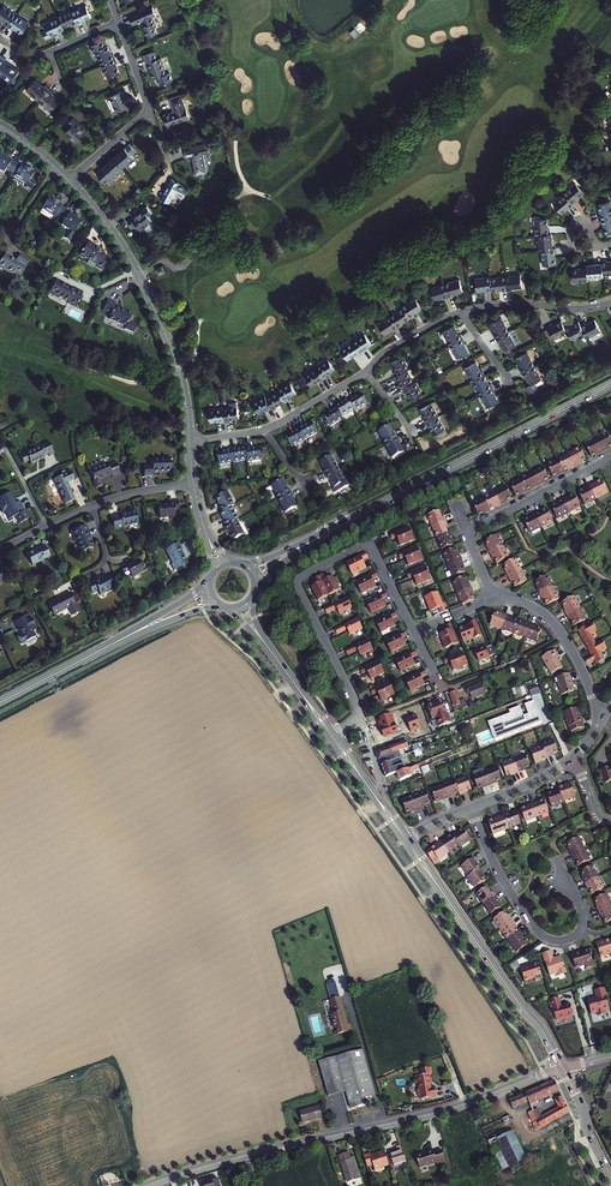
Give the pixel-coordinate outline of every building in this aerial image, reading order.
[(77,23),(78,24),(82,23),(81,21),(91,17),(86,5),(72,11),(77,23)] [(17,15),(4,6),(0,12),(0,19),(5,23),(5,24),(9,26),(17,15)] [(153,6),(130,16),(133,24),(144,19),(147,26),(144,27),(148,37),(157,32),(155,26),(156,26),(152,16),(156,14),(153,6)] [(58,16),(58,17),(63,28),(73,24),(73,25),(77,23),(72,11),(72,10),(58,16)] [(29,23),(17,15),(9,26),(13,29),(13,28),(22,34),(29,23)] [(63,28),(58,17),(45,23),(47,29),(42,32),(46,39),(51,36),(50,35),(59,31),(60,32),(64,30),(63,28)] [(355,28),(351,32),(356,38),(360,34),(355,28)] [(102,64),(115,58),(114,54),(112,55),(111,52),(106,41),(91,47),(93,52),(96,50),(102,64)] [(155,51),(143,55),(146,63),(148,63),(154,79),(166,74),(161,58),(157,59),(155,51)] [(11,65),(5,61),(7,59),(2,56),(0,59),(0,74),(6,79),(14,67),(11,65)] [(120,73),(117,66),(116,63),(117,62),(115,58),(102,64),(108,78),(120,73)] [(27,90),(39,100),(50,88),(46,84),(44,86),(36,79),(27,90)] [(51,111),(60,101),(52,94),(54,91),(50,88),(39,100),(51,111)] [(122,91),(110,97),(117,112),(132,105),(130,100),(127,101),(126,98),(122,91)] [(170,98),(173,106),(175,111),(164,115),(168,126),(190,118),(181,94),(170,98)] [(79,126),(81,125),(74,117),(68,123),(71,126),(66,131),(76,142),(86,133),(79,126)] [(114,157),(123,167),(134,157),(132,155),(136,151),(129,143),(125,147),(114,157)] [(202,147),(185,151),(186,156),(192,155),(196,174),(207,172),(202,147)] [(3,173),(6,169),(10,172),(16,163),(12,160),(11,161),(0,154),(0,171),(3,173)] [(112,177),(123,167),(114,157),(103,167),(102,166),(98,170),(105,178),(109,174),(112,177)] [(16,163),(10,172),(14,175),(14,176),(26,184),(24,187),(30,191),(36,183),(30,179),(34,173),(21,164),(20,166),(16,163)] [(184,197),(188,189),(179,185),(180,183),(171,178),(169,182),(164,191),(160,198),(169,203),(172,198),(171,198),(174,192),(184,197)] [(575,183),(564,193),(565,194),(573,204),(577,201),(576,200),(584,193),(575,183)] [(573,204),(565,194),(553,204),(561,214),(569,207),(570,208),(574,205),(573,204)] [(59,218),(65,209),(61,206),(62,205),(49,196),(42,208),(54,216),(55,215),(59,218)] [(600,219),(610,216),(610,203),(610,201),(598,204),(601,214),(599,215),(600,219)] [(63,221),(61,225),(73,233),(81,222),(68,213),(70,212),(65,209),(59,218),(63,221)] [(135,214),(127,220),(132,227),(136,224),(141,230),(152,221),(144,210),(136,216),(135,214)] [(600,219),(601,224),(603,223),(606,233),(610,232),(610,216),(600,219)] [(534,220),(536,235),(538,235),(550,234),(550,229),(548,229),(547,219),(534,220)] [(553,249),(552,234),(550,234),(538,235),(540,250),(541,250),(553,249)] [(89,241),(79,255),(84,258),(85,256),(97,265),(95,267),(101,271),(108,260),(103,257),(105,254),(96,248),(98,246),(89,241)] [(553,249),(541,250),(542,265),(555,264),(555,253),(556,253),(556,248),(553,249)] [(12,274),(13,272),(14,270),(21,274),(26,267),(25,267),(29,260),(20,254),(16,261),(5,254),(0,262),(0,268),(2,270),(3,268),(12,274)] [(602,260),(602,263),(603,275),(610,274),(610,261),(607,261),(607,260),(602,260)] [(602,263),(587,264),(587,266),(588,278),(603,276),(603,275),(602,263)] [(165,272),(162,266),(156,269),(159,274),(165,272)] [(588,278),(587,266),(582,266),(583,268),(572,269),(573,282),(588,281),(588,278)] [(505,276),(507,291),(512,290),(512,288),(522,287),(520,274),(505,276)] [(490,278),(490,276),(475,278),(477,291),(487,290),(488,291),(492,291),(490,278)] [(505,276),(490,278),(492,291),(503,290),(503,291),(507,291),(505,276)] [(57,279),(49,293),(58,298),(59,297),(68,301),(67,303),(76,308),(81,297),(80,296),(83,292),(75,288),(74,290),(65,285),(66,284),(57,279)] [(459,279),(445,283),(449,297),(453,296),(452,294),(463,291),(459,279)] [(449,297),(445,283),(430,288),(434,300),(444,297),(445,298),(449,297)] [(403,307),(410,318),(414,315),(413,314),(422,308),(415,297),(402,306),(403,307)] [(108,299),(103,309),(110,312),(109,314),(107,318),(126,326),(131,314),(125,311),(124,312),(120,310),(120,309),(114,306),(116,303),(108,299)] [(410,318),(403,307),(390,315),(398,327),(402,325),(401,323),(410,318)] [(398,327),(390,315),(378,323),(385,334),(394,328),(395,330),(398,327)] [(495,338),(509,331),(502,318),(490,324),(495,334),(493,334),(495,338)] [(581,325),(585,333),(587,338),(601,331),(595,320),(586,324),(585,323),(581,325)] [(553,339),(567,332),(564,327),(561,321),(551,326),(551,325),(547,327),(553,339)] [(567,332),(571,340),(585,333),(581,325),(579,321),(569,326),(569,325),(564,327),(567,332)] [(443,332),(450,345),(463,339),(461,335),(459,335),(454,326),(443,332)] [(516,345),(509,331),(495,338),(498,342),(499,342),(504,351),(516,345)] [(365,334),(353,341),(361,353),(365,351),(364,349),(372,344),(365,334)] [(463,339),(450,345),(457,359),(468,353),(464,344),(465,343),(463,339)] [(347,360),(356,355),(357,356),(361,353),(353,341),(341,350),(347,360)] [(527,353),(516,358),(521,368),(519,369),(521,373),(534,366),(527,353)] [(407,370),(409,369),(402,356),(392,362),(396,371),(394,372),(396,376),(407,370)] [(317,367),(324,378),(328,376),(327,374),(335,369),(328,359),(316,366),(317,367)] [(471,382),(473,381),(484,375),(482,371),(481,372),(476,363),(465,368),(471,382)] [(542,380),(534,366),(521,373),(523,377),(525,376),(530,386),(527,387),(530,393),(539,388),(536,383),(542,380)] [(324,378),(317,367),(304,375),(311,386),(319,380),(320,382),(324,379),(324,378)] [(403,388),(414,383),(407,370),(396,376),(401,384),(399,386),(401,389),(403,388)] [(473,381),(480,394),(493,388),(491,383),(489,384),(484,375),(473,381)] [(278,388),(279,390),(285,401),(289,399),(288,397),(296,393),(290,382),(278,388)] [(414,383),(403,388),(405,392),(407,392),(411,400),(422,395),(416,382),(414,383)] [(498,402),(493,393),(495,392),(493,388),(480,394),(487,408),(498,402)] [(279,390),(266,397),(272,408),(273,409),(277,407),(276,406),(285,401),(279,390)] [(352,397),(348,399),(355,410),(356,412),(368,405),(361,394),(353,399),(352,397)] [(272,408),(266,397),(265,395),(252,402),(258,413),(267,408),(268,410),(272,408)] [(336,406),(342,417),(355,410),(348,399),(347,398),(344,400),(344,401),(336,406)] [(426,423),(438,416),(431,404),(421,410),(425,418),(424,419),(426,423)] [(237,405),(223,408),(225,421),(225,422),(230,421),(230,419),(239,417),(237,405)] [(333,410),(325,415),(331,426),(343,419),(342,417),(336,406),(331,409),(333,410)] [(223,408),(223,407),(208,409),(210,422),(220,420),(220,422),(225,421),(223,408)] [(428,427),(430,426),(434,435),(444,429),(438,416),(426,423),(428,427)] [(302,425),(298,427),(298,428),(304,440),(317,433),(312,422),(303,426),(302,425)] [(378,432),(385,445),(398,438),(396,434),(394,435),(389,426),(378,432)] [(304,440),(298,428),(294,430),(295,431),(286,436),(292,447),(305,440),(304,440)] [(595,439),(602,452),(606,451),(605,449),(609,447),(610,446),(610,443),(607,434),(595,439)] [(403,452),(398,443),(400,442),(398,438),(385,445),(392,458),(403,452)] [(590,457),(593,455),(597,453),(598,455),(602,452),(595,439),(584,445),(590,457)] [(29,461),(31,464),(37,461),(44,457),(44,456),(48,454),(49,456),(53,454),(49,445),(44,447),(43,444),(25,453),(25,454),(20,457),(23,464),(29,461)] [(250,447),(245,448),(247,460),(248,462),(262,460),(260,447),(250,449),(250,447)] [(219,465),(233,463),(231,448),(226,449),(226,451),(217,453),(219,465)] [(233,463),(247,460),(245,448),(236,449),(235,448),(231,448),(233,463)] [(578,449),(567,454),(574,467),(578,465),(577,463),(580,461),(584,460),(578,449)] [(567,454),(556,460),(562,471),(565,470),(569,468),(570,469),(574,467),(567,454)] [(323,471),(325,475),(338,469),(331,456),(320,462),(324,471),(323,471)] [(143,466),(144,477),(153,476),(152,473),(170,472),(169,458),(151,459),(151,466),(143,466)] [(551,477),(554,475),(558,473),(558,475),(563,473),(562,471),(556,460),(545,466),(551,477)] [(112,477),(120,473),(115,462),(107,466),(106,463),(89,470),(94,481),(92,482),(95,488),(102,485),(100,479),(111,475),(112,477)] [(541,467),(530,473),(537,486),(541,484),(541,482),(544,481),(547,479),(541,467)] [(345,482),(338,469),(325,475),(327,480),(329,479),(334,488),(332,489),(335,493),(348,486),(346,481),(345,482)] [(67,482),(74,479),(70,471),(53,479),(62,496),(71,492),(67,482)] [(537,486),(530,473),(519,479),(525,490),(528,489),(532,487),(533,488),(537,486)] [(525,490),(519,479),(508,485),(513,496),(517,494),(521,493),(522,494),(526,492),(525,490)] [(278,499),(291,493),(288,488),(287,489),(282,480),(271,486),(278,499)] [(587,486),(594,499),(606,493),(600,481),(596,483),(592,485),(591,484),(587,486)] [(580,491),(576,493),(582,505),(594,499),(587,486),(583,488),(583,490),(580,491)] [(504,487),(493,492),(499,506),(503,504),(502,502),(506,500),(510,498),(504,487)] [(19,500),(16,502),(10,492),(0,497),(0,502),(1,503),(0,504),(0,509),(2,512),(5,511),(9,518),(15,515),(19,523),(29,518),(19,500)] [(232,507),(234,505),(227,492),(215,498),(220,507),(219,508),(221,512),(232,507)] [(499,506),(493,492),(481,498),(487,509),(491,508),(494,506),(495,508),(499,506)] [(297,507),(291,497),(293,496),(291,493),(278,499),(285,513),(297,507)] [(560,500),(567,514),(579,507),(572,496),(568,498),(565,499),(564,498),(560,500)] [(487,509),(481,498),(470,504),(476,515),(480,513),(483,512),(484,514),(488,511),(487,509)] [(159,518),(169,517),(170,518),(173,518),(172,511),(179,510),(177,500),(167,502),(167,503),(157,504),(159,518)] [(555,520),(567,514),(560,500),(556,502),(556,504),(553,506),(549,508),(555,520)] [(238,520),(232,507),(221,512),(220,513),(225,522),(223,522),(226,527),(237,521),(238,520)] [(110,517),(114,530),(138,523),(134,509),(129,511),(129,512),(110,517)] [(531,515),(538,528),(550,522),(544,510),(540,512),(536,514),(536,513),(536,512),(531,515)] [(426,515),(430,527),(444,522),(442,517),(439,519),(436,511),(426,515)] [(527,534),(538,528),(531,515),(527,517),(528,518),(525,520),(521,522),(527,534)] [(244,534),(237,521),(226,527),(224,527),(226,531),(228,531),(233,540),(236,538),(244,534)] [(444,522),(430,527),(435,538),(446,534),(443,527),(445,526),(444,522)] [(76,542),(80,552),(93,547),(89,536),(90,536),(85,525),(71,531),(75,542),(76,542)] [(407,527),(388,535),(390,540),(395,538),(398,546),(412,541),(407,527)] [(446,534),(435,538),(440,550),(450,546),(447,538),(450,537),(448,533),(446,534)] [(500,547),(495,536),(483,542),(485,545),(487,549),(485,550),(487,554),(500,547)] [(171,563),(174,570),(187,563),(179,548),(180,547),(178,542),(165,548),(172,563),(171,563)] [(26,553),(32,565),(50,556),(44,545),(38,548),(38,547),(26,553)] [(415,547),(396,555),(398,559),(403,557),(406,566),(421,560),(415,547)] [(506,557),(500,547),(487,554),(489,558),(491,557),(493,561),(494,563),(506,557)] [(456,556),(454,553),(453,549),(441,554),(446,565),(460,560),(458,556),(456,556)] [(365,552),(345,562),(351,574),(366,566),(362,559),(368,556),(365,552)] [(129,572),(131,577),(145,570),(139,558),(125,565),(125,564),(120,566),(124,574),(129,572)] [(501,565),(503,568),(505,572),(503,573),(505,577),(518,570),(513,559),(501,565)] [(460,560),(446,565),(451,577),(462,572),(461,568),(459,565),(461,564),(460,560)] [(424,567),(404,575),(407,580),(411,578),(415,586),(429,581),(424,567)] [(524,581),(518,570),(505,577),(508,581),(510,580),(511,583),(513,587),(524,581)] [(375,572),(355,582),(361,594),(376,586),(372,579),(378,576),(375,572)] [(100,594),(113,587),(107,574),(102,576),(103,577),(94,582),(94,581),(87,585),(91,593),(98,590),(100,594)] [(333,577),(326,580),(323,574),(319,576),(329,595),(339,590),(333,577)] [(452,580),(457,592),(470,586),(469,582),(467,583),(465,579),(464,575),(452,580)] [(318,601),(329,595),(319,576),(314,579),(317,585),(311,588),(318,601)] [(533,582),(534,585),(536,589),(535,589),(537,594),(551,587),(545,576),(533,582)] [(457,592),(461,603),(473,599),(472,595),(470,592),(472,591),(470,586),(457,592)] [(556,599),(551,587),(537,594),(539,598),(540,598),(541,597),(543,601),(545,605),(556,599)] [(385,591),(365,602),(371,613),(386,606),(382,599),(388,596),(385,591)] [(436,591),(423,597),(429,611),(438,608),(440,612),(444,610),(436,591)] [(47,603),(54,615),(68,608),(72,615),(79,611),(75,604),(69,593),(59,598),(60,599),(58,600),(57,598),(47,603)] [(572,595),(560,602),(563,606),(564,609),(563,609),(563,610),(565,614),(578,607),(572,595)] [(333,605),(324,609),(326,614),(336,609),(339,614),(352,608),(347,598),(333,605)] [(578,607),(565,614),(567,619),(568,618),(569,618),(570,621),(572,625),(585,619),(578,607)] [(395,611),(375,621),(381,633),(396,626),(392,618),(398,615),(395,611)] [(491,624),(503,629),(508,615),(504,613),(503,615),(500,613),(496,612),(491,624)] [(17,627),(25,641),(36,636),(25,615),(14,621),(17,627)] [(503,629),(514,633),(519,621),(516,619),(512,618),(513,616),(508,615),(503,629)] [(362,629),(357,619),(335,630),(337,635),(347,630),(350,635),(362,629)] [(514,633),(526,637),(531,624),(527,622),(526,624),(523,622),(519,621),(514,633)] [(463,642),(481,635),(476,622),(467,625),(467,626),(463,627),(458,629),(463,642)] [(458,643),(450,623),(445,625),(447,630),(439,634),(444,648),(458,643)] [(587,626),(577,631),(581,638),(580,639),(581,641),(583,640),(587,649),(595,645),(589,635),(595,631),(591,623),(587,626)] [(542,630),(539,628),(535,627),(536,625),(531,624),(526,637),(538,642),(542,630)] [(391,652),(405,645),(402,638),(407,635),(405,630),(385,641),(391,652)] [(368,640),(345,651),(347,656),(357,651),(360,656),(373,650),(368,640)] [(602,643),(595,646),(595,645),(587,649),(591,657),(590,657),(591,658),(592,660),(593,659),(594,662),(596,666),(604,662),(600,654),(606,651),(602,643)] [(492,645),(475,652),(478,660),(495,654),(492,645)] [(415,650),(395,660),(401,672),(415,665),(412,658),(417,655),(415,650)] [(559,658),(555,651),(541,658),(550,674),(561,668),(557,659),(559,658)] [(467,665),(462,652),(443,659),(445,664),(450,662),(453,670),(467,665)] [(378,660),(360,670),(362,675),(367,672),(371,680),(385,673),(378,660)] [(425,670),(405,680),(411,692),(425,684),(421,677),(427,674),(425,670)] [(574,683),(571,684),(569,680),(571,680),(569,673),(553,678),(555,682),(557,682),(559,688),(561,687),(563,694),(576,690),(574,683)] [(389,681),(370,691),(373,696),(377,693),(381,701),(395,694),(389,681)] [(481,683),(468,688),(471,693),(473,699),(486,694),(481,683)] [(538,685),(528,687),(530,694),(540,692),(538,685)] [(454,712),(467,707),(464,699),(459,701),(455,691),(449,693),(455,706),(452,707),(454,712)] [(540,700),(537,693),(532,695),(534,701),(534,702),(540,700)] [(427,705),(432,719),(435,718),(438,727),(450,723),(442,700),(427,705)] [(495,738),(541,721),(534,702),(534,701),(525,705),(529,714),(524,715),(520,706),(509,711),(510,714),(489,722),(495,738)] [(388,740),(389,743),(406,737),(407,736),(420,731),(419,727),(418,725),(407,730),(407,728),(403,730),(398,716),(403,714),(402,713),(415,708),(414,705),(390,713),(391,714),(374,721),(382,742),(388,740)] [(563,712),(568,728),(582,722),(580,718),(578,718),(575,708),(563,712)] [(583,727),(582,722),(568,728),(569,731),(583,727)] [(424,729),(420,731),(407,736),(409,740),(422,735),(422,734),(431,730),(430,727),(424,729)] [(418,743),(411,745),(413,750),(419,747),(428,744),(426,738),(422,739),(423,742),(418,744),(418,743)] [(540,743),(541,745),(545,756),(550,755),(549,753),(557,750),(552,738),(540,743)] [(405,740),(390,746),(394,757),(380,763),(380,764),(395,758),(400,756),(402,756),(400,750),(408,747),(408,746),(407,744),(405,740)] [(545,756),(541,745),(529,749),(535,763),(539,761),(538,759),(545,756)] [(380,763),(394,757),(390,746),(378,750),(378,749),(376,750),(379,760),(380,763)] [(524,754),(512,758),(517,771),(522,770),(521,768),(529,765),(524,754)] [(403,763),(400,756),(395,758),(380,764),(385,777),(397,772),(395,769),(395,767),(403,763)] [(505,775),(512,772),(513,773),(517,771),(512,758),(501,763),(505,775)] [(397,772),(411,767),(409,763),(395,769),(397,772)] [(432,763),(421,768),(423,774),(435,770),(432,763)] [(418,765),(397,773),(400,780),(411,776),(410,773),(419,769),(418,766),(418,765)] [(606,767),(606,768),(598,770),(600,776),(602,776),(604,783),(610,781),(610,765),(606,767)] [(495,766),(484,771),(489,784),(493,782),(493,781),(500,778),(495,766)] [(477,787),(484,785),(484,786),(489,784),(484,771),(472,776),(477,787)] [(466,777),(454,781),(458,791),(460,794),(464,792),(464,791),(470,788),(466,777)] [(454,780),(442,784),(447,797),(452,796),(451,794),(458,791),(454,781),(454,780)] [(565,784),(557,788),(563,800),(575,796),(570,781),(565,783),(565,784)] [(447,797),(442,784),(430,789),(434,801),(442,798),(443,799),(447,797)] [(563,802),(563,800),(557,788),(553,790),(553,791),(546,794),(551,807),(563,802)] [(425,791),(413,796),(418,809),(423,807),(422,805),(429,803),(425,791)] [(413,796),(401,800),(405,812),(413,809),(413,811),(418,809),(413,796)] [(543,800),(536,802),(535,801),(531,803),(536,816),(547,811),(543,800)] [(536,816),(531,803),(526,805),(527,806),(520,809),(525,820),(536,816)] [(510,813),(504,815),(508,827),(519,822),(514,809),(509,811),(510,813)] [(492,834),(508,827),(504,815),(503,814),(495,817),(495,818),(487,822),(492,834)] [(458,845),(459,846),(469,839),(462,829),(456,833),(455,832),(451,835),(458,845)] [(458,845),(451,835),(445,839),(444,838),(440,840),(448,852),(458,845)] [(569,850),(571,855),(584,849),(578,837),(567,842),(570,849),(569,850)] [(430,849),(426,852),(434,864),(439,861),(437,859),(448,852),(440,840),(435,843),(436,845),(430,849)] [(589,860),(584,849),(571,855),(573,859),(574,858),(578,865),(589,860)] [(462,865),(469,876),(479,868),(475,862),(476,861),(473,857),(462,865)] [(597,877),(591,865),(580,871),(584,877),(582,878),(584,883),(597,877)] [(482,873),(479,868),(469,876),(468,876),(475,887),(485,880),(481,874),(482,873)] [(602,888),(597,877),(584,883),(586,887),(588,886),(592,893),(602,888)] [(478,893),(484,903),(496,895),(493,890),(492,891),(488,886),(478,893)] [(610,905),(610,903),(606,893),(595,899),(598,906),(597,906),(599,911),(610,905)] [(499,899),(496,895),(484,903),(492,913),(502,906),(497,900),(499,899)] [(599,911),(601,915),(602,914),(606,922),(610,920),(610,905),(599,911)] [(494,918),(501,929),(513,920),(510,916),(509,917),(504,911),(494,918)] [(513,920),(501,929),(508,939),(518,932),(514,925),(516,924),(513,920)] [(518,932),(508,939),(517,951),(528,943),(522,935),(523,934),(521,930),(518,932)] [(597,941),(601,955),(610,952),(610,953),(610,939),(605,941),(604,939),(597,941)] [(580,950),(572,952),(576,966),(586,963),(587,967),(594,964),(589,948),(584,950),(580,951),(580,950)] [(551,950),(542,953),(549,974),(558,972),(559,974),(567,972),(562,956),(554,959),(554,957),(551,950)] [(515,959),(508,964),(512,971),(520,966),(515,959)] [(537,963),(532,965),(528,966),(528,964),(520,966),(525,981),(534,978),(535,981),(543,978),(537,963)] [(594,989),(595,996),(587,998),(591,1016),(605,1013),(605,1010),(609,1010),(605,987),(594,989)] [(568,1015),(574,1014),(571,1002),(564,1004),(564,1005),(561,1005),(559,997),(550,999),(552,1008),(553,1008),(554,1011),(555,1011),(557,1020),(569,1017),(569,1016),(568,1015)] [(349,1032),(342,1005),(333,1008),(337,1021),(333,1023),(336,1036),(339,1035),(341,1042),(354,1038),(352,1032),(349,1032)] [(364,1057),(321,1069),(326,1087),(343,1082),(346,1091),(351,1108),(377,1101),(364,1057)] [(432,1073),(431,1067),(421,1068),(422,1075),(416,1076),(417,1084),(419,1083),(419,1089),(417,1089),(419,1095),(421,1095),(421,1098),(437,1096),(435,1087),(431,1087),(430,1081),(432,1081),(431,1073),(432,1073)] [(534,1102),(559,1091),(555,1081),(515,1099),(514,1098),(509,1100),(513,1108),(528,1102),(530,1107),(535,1105),(534,1102)] [(326,1087),(328,1096),(346,1091),(343,1082),(326,1087)] [(541,1117),(537,1109),(528,1113),(536,1129),(570,1112),(562,1097),(556,1100),(560,1107),(541,1117)] [(319,1106),(300,1111),(303,1122),(322,1117),(319,1106)] [(476,1129),(484,1144),(516,1128),(509,1113),(476,1129)] [(505,1157),(497,1161),(501,1170),(522,1160),(526,1157),(513,1131),(496,1139),(505,1157)] [(496,1139),(488,1143),(497,1161),(505,1157),(496,1139)] [(407,1163),(401,1145),(396,1147),(397,1152),(389,1154),(390,1155),(393,1166),(394,1167),(407,1163)] [(425,1154),(416,1156),(420,1168),(436,1163),(437,1165),(445,1162),(442,1151),(434,1153),(433,1150),(425,1153),(425,1154)] [(339,1156),(348,1183),(349,1182),(350,1185),(355,1185),(357,1185),(361,1185),(365,1184),(362,1177),(361,1177),(353,1157),(350,1158),(348,1152),(339,1156)] [(370,1155),(363,1157),(367,1167),(373,1165),(374,1170),(388,1165),(384,1152),(370,1156),(370,1155)] [(532,1156),(509,1168),(512,1173),(534,1162),(532,1156)] [(100,1180),(103,1185),(118,1180),(117,1176),(112,1178),(110,1176),(100,1180)]
